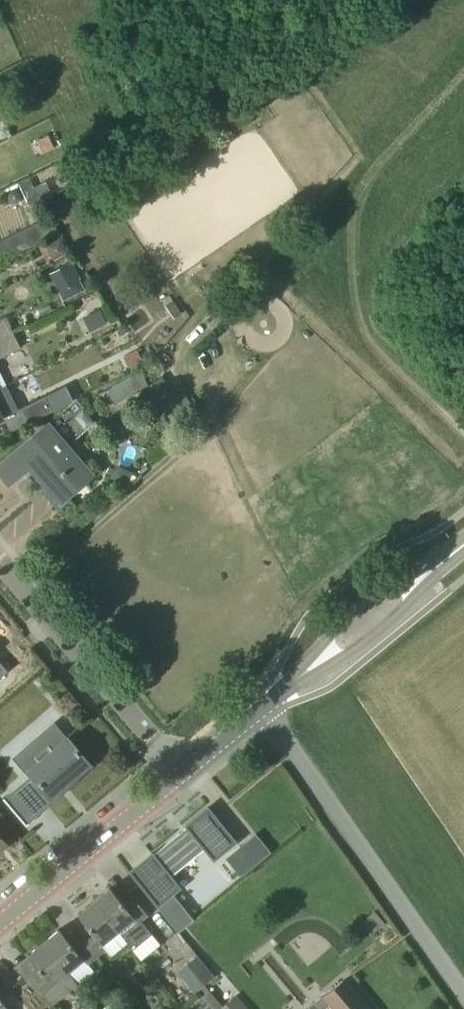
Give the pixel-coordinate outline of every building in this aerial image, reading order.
[(44,152),(54,147),(48,134),(38,139),(44,152)] [(48,238),(39,221),(12,235),(0,241),(0,261),(2,264),(8,261),(7,259),(48,238)] [(59,269),(68,286),(80,280),(71,263),(59,269)] [(101,309),(90,314),(97,329),(108,324),(101,309)] [(9,323),(6,317),(0,320),(0,337),(12,331),(9,323)] [(14,332),(12,331),(0,337),(0,358),(21,347),(14,332)] [(129,370),(144,363),(137,349),(123,356),(129,370)] [(108,388),(116,403),(149,386),(142,372),(108,388)] [(19,410),(13,399),(6,383),(0,386),(0,420),(4,418),(19,410)] [(54,392),(45,396),(53,410),(73,399),(66,386),(54,392)] [(22,408),(29,422),(53,410),(45,396),(22,408)] [(68,446),(97,421),(78,399),(49,423),(0,465),(0,474),(9,484),(32,464),(63,500),(93,475),(68,446)] [(26,825),(29,823),(24,818),(41,803),(42,805),(67,784),(68,785),(66,787),(67,788),(94,764),(93,763),(90,766),(90,765),(90,764),(66,737),(54,747),(44,735),(21,754),(32,767),(30,769),(29,768),(28,769),(34,776),(7,800),(4,797),(3,798),(26,825)] [(210,812),(132,875),(157,904),(156,904),(158,906),(170,895),(179,887),(170,875),(204,848),(217,863),(239,845),(210,812)] [(255,865),(240,847),(226,858),(241,876),(255,865)] [(152,933),(140,918),(147,912),(129,891),(120,898),(110,887),(93,901),(122,935),(122,934),(134,948),(152,933)] [(171,897),(170,895),(158,906),(173,925),(174,924),(186,915),(171,897)] [(108,946),(122,935),(93,901),(78,913),(89,928),(80,936),(96,956),(108,946)] [(96,956),(80,936),(72,942),(60,928),(42,943),(77,984),(78,984),(78,985),(95,971),(88,963),(96,956)] [(52,1004),(77,984),(42,943),(27,955),(38,970),(27,979),(52,1004)] [(194,991),(205,982),(213,976),(198,957),(178,972),(194,991)] [(346,978),(323,997),(333,1008),(373,1008),(346,978)] [(192,1008),(215,1008),(203,996),(190,1007),(192,1008)] [(0,998),(0,1008),(10,1008),(0,998)] [(103,1008),(125,1008),(116,998),(103,1008)]
